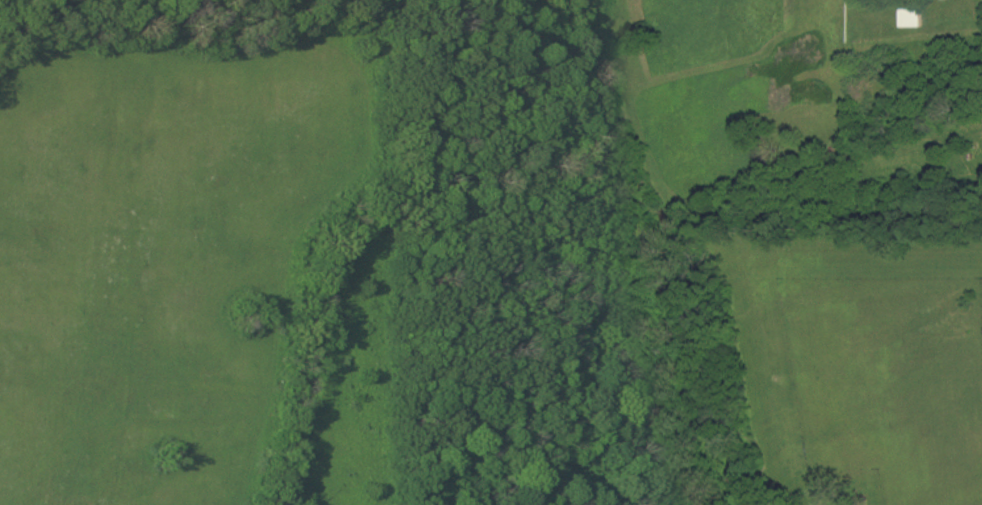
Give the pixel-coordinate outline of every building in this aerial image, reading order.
[(922,11),(901,11),(902,29),(922,29),(922,11)]
